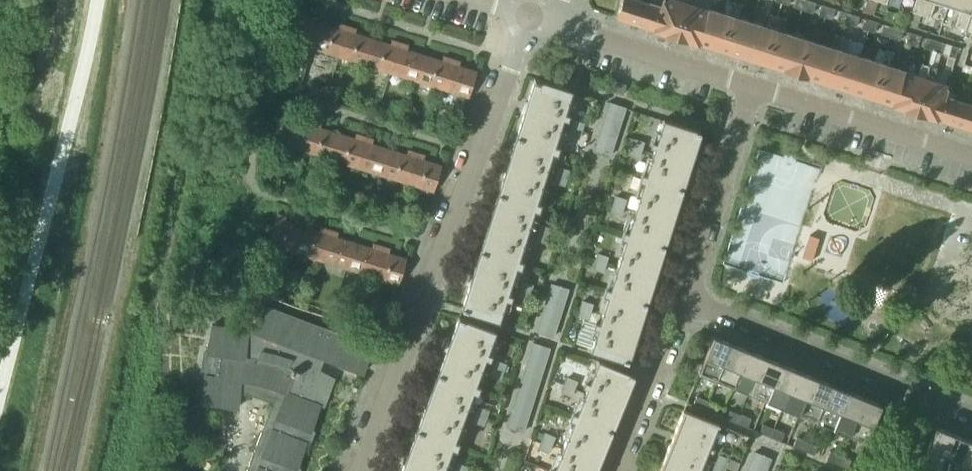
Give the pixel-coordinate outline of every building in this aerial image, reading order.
[(653,28),(662,0),(655,0),(654,3),(647,1),(647,2),(643,1),(644,0),(619,0),(618,3),(619,4),(616,16),(653,28)] [(653,28),(653,29),(674,36),(685,0),(662,0),(653,28)] [(696,41),(706,9),(692,4),(693,0),(685,0),(674,36),(695,43),(696,41)] [(721,12),(707,7),(707,9),(706,9),(696,41),(718,48),(732,3),(725,0),(721,12)] [(794,7),(800,9),(803,0),(796,0),(794,7)] [(800,9),(807,11),(810,0),(803,0),(800,9)] [(807,11),(813,13),(816,2),(810,0),(807,11)] [(926,17),(931,0),(912,0),(909,11),(926,17)] [(954,8),(957,0),(931,0),(926,17),(927,18),(933,0),(954,8)] [(954,8),(957,9),(952,25),(962,29),(969,8),(971,9),(971,0),(957,0),(954,8)] [(718,48),(739,55),(750,21),(735,16),(739,5),(732,3),(718,48)] [(829,6),(823,4),(820,15),(826,17),(829,6)] [(836,8),(829,6),(826,17),(832,19),(836,8)] [(286,39),(313,48),(321,22),(304,16),(306,12),(296,9),(286,39)] [(838,20),(844,22),(848,11),(841,9),(838,20)] [(900,13),(888,9),(885,18),(897,21),(900,13)] [(844,22),(851,24),(854,13),(848,11),(844,22)] [(860,15),(854,13),(851,24),(857,26),(860,15)] [(739,55),(762,62),(776,16),(769,14),(764,25),(750,21),(739,55)] [(762,62),(783,69),(793,35),(780,30),(784,19),(776,16),(762,62)] [(863,28),(869,30),(873,19),(866,17),(863,28)] [(879,21),(873,19),(869,30),(876,32),(879,21)] [(313,48),(339,56),(348,25),(340,22),(338,27),(321,22),(313,48)] [(891,25),(885,23),(882,34),(888,36),(891,25)] [(339,56),(364,64),(372,38),(356,32),(357,28),(348,25),(339,56)] [(895,38),(898,27),(891,25),(888,36),(895,38)] [(904,29),(898,27),(895,38),(901,40),(904,29)] [(804,75),(815,42),(818,30),(811,28),(807,39),(793,35),(783,69),(804,75)] [(911,43),(915,33),(908,31),(905,41),(911,43)] [(918,45),(921,35),(915,33),(911,43),(918,45)] [(804,75),(826,82),(840,36),(833,34),(829,46),(815,42),(804,75)] [(826,82),(848,89),(859,55),(844,50),(848,38),(840,36),(826,82)] [(934,38),(927,36),(923,47),(931,49),(934,38)] [(364,64),(390,72),(400,41),(391,38),(390,43),(372,38),(364,64)] [(941,40),(934,38),(931,49),(938,51),(941,40)] [(941,40),(938,51),(945,54),(948,43),(941,40)] [(390,72),(416,80),(424,54),(407,49),(409,44),(400,41),(390,72)] [(959,46),(948,43),(945,54),(943,62),(953,65),(959,46)] [(848,89),(870,96),(884,50),(877,48),(873,60),(859,55),(848,89)] [(870,96),(891,103),(902,70),(901,70),(902,69),(887,64),(891,52),(884,50),(870,96)] [(941,53),(933,51),(929,65),(936,67),(941,53)] [(416,80),(442,88),(451,57),(443,55),(442,59),(424,54),(416,80)] [(451,57),(442,88),(469,96),(477,71),(459,65),(461,60),(451,57)] [(891,104),(912,111),(926,66),(919,63),(916,75),(902,70),(891,103),(891,104)] [(971,73),(971,71),(971,66),(964,63),(962,70),(971,73)] [(933,68),(926,66),(912,111),(934,118),(934,116),(945,84),(930,79),(933,68)] [(516,136),(552,147),(570,90),(534,78),(526,102),(524,102),(521,112),(523,113),(516,136)] [(626,83),(618,81),(617,80),(614,90),(623,93),(626,83)] [(322,95),(325,87),(313,83),(310,91),(322,95)] [(964,102),(966,94),(959,92),(956,100),(953,99),(954,97),(947,95),(950,85),(945,84),(934,116),(971,128),(971,105),(964,102)] [(609,102),(594,150),(610,155),(626,107),(609,102)] [(302,149),(312,119),(303,116),(301,121),(284,116),(276,141),(302,149)] [(580,138),(585,122),(573,118),(568,134),(580,138)] [(302,149),(328,157),(336,132),(320,127),(321,122),(312,119),(302,149)] [(644,177),(680,189),(688,165),(690,166),(693,155),(691,155),(699,131),(662,119),(644,177)] [(328,157),(354,166),(364,135),(356,132),(354,138),(336,132),(328,157)] [(373,138),(364,135),(354,166),(380,174),(388,148),(372,143),(373,138)] [(498,193),(534,204),(552,147),(516,136),(508,159),(506,159),(503,169),(505,170),(498,193)] [(640,157),(645,141),(633,137),(628,153),(640,157)] [(725,263),(786,280),(819,162),(758,145),(725,263)] [(380,174),(406,182),(416,151),(407,148),(405,154),(388,148),(380,174)] [(433,190),(440,165),(441,164),(423,159),(425,154),(416,151),(406,182),(433,190)] [(557,165),(552,183),(564,186),(568,169),(557,165)] [(680,189),(644,177),(626,234),(662,246),(670,222),(672,223),(675,213),(673,212),(680,189)] [(283,179),(280,189),(288,191),(290,181),(283,179)] [(534,204),(498,193),(490,216),(488,216),(485,226),(487,226),(480,250),(516,261),(534,204)] [(627,198),(616,194),(610,210),(621,214),(627,198)] [(267,242),(294,250),(302,224),(285,218),(286,214),(277,211),(267,242)] [(552,227),(541,223),(535,239),(547,243),(552,227)] [(302,224),(294,250),(320,258),(329,227),(320,224),(318,229),(302,224)] [(320,258),(345,266),(353,240),(336,235),(338,230),(329,227),(320,258)] [(608,292),(644,303),(651,280),(653,282),(657,270),(655,269),(662,246),(626,234),(608,292)] [(345,266),(371,274),(381,243),(372,240),(370,245),(353,240),(345,266)] [(371,274),(399,283),(407,257),(388,251),(390,246),(381,243),(371,274)] [(516,261),(480,250),(472,273),(470,272),(467,283),(469,283),(461,307),(497,319),(516,261)] [(609,255),(597,252),(592,268),(604,272),(609,255)] [(534,284),(523,280),(517,297),(528,300),(534,284)] [(534,330),(553,336),(569,287),(550,281),(534,330)] [(644,303),(608,292),(589,350),(626,361),(633,337),(635,338),(639,328),(637,327),(644,303)] [(594,303),(582,299),(577,316),(588,320),(594,303)] [(243,470),(298,470),(298,469),(296,467),(305,441),(309,441),(313,431),(310,429),(319,406),(322,406),(327,394),(336,374),(319,368),(323,358),(329,361),(363,373),(372,345),(262,303),(252,328),(247,331),(211,326),(207,352),(203,353),(200,374),(205,376),(201,403),(237,408),(239,391),(269,402),(243,470)] [(472,387),(494,329),(458,316),(449,340),(447,339),(444,349),(446,350),(437,373),(472,387)] [(697,373),(714,380),(729,343),(712,336),(697,373)] [(523,431),(550,348),(550,347),(531,341),(505,425),(523,431)] [(714,380),(731,387),(746,349),(729,343),(714,380)] [(763,356),(746,349),(731,387),(748,393),(763,356)] [(748,393),(764,400),(779,363),(763,356),(748,393)] [(506,363),(496,359),(490,375),(501,379),(506,363)] [(598,360),(597,361),(575,415),(610,429),(619,407),(621,408),(625,398),(623,397),(633,374),(598,360)] [(796,370),(779,363),(764,400),(781,407),(796,370)] [(781,407),(798,414),(813,377),(796,370),(781,407)] [(472,387),(437,373),(428,396),(426,395),(423,405),(425,406),(416,429),(451,443),(472,387)] [(578,380),(567,375),(561,392),(572,396),(578,380)] [(798,414),(815,421),(829,384),(813,377),(798,414)] [(831,427),(846,390),(829,384),(815,421),(831,427)] [(831,427),(848,434),(863,397),(846,390),(831,427)] [(694,405),(704,408),(707,399),(697,395),(694,405)] [(865,441),(880,404),(863,397),(848,434),(865,441)] [(704,408),(714,412),(718,403),(707,399),(704,408)] [(489,409),(479,405),(473,421),(484,425),(489,409)] [(737,422),(741,414),(730,409),(727,418),(737,422)] [(682,410),(671,438),(706,452),(717,424),(682,410)] [(741,414),(737,422),(748,426),(751,418),(741,414)] [(575,415),(552,470),(593,470),(597,463),(599,463),(603,452),(601,453),(610,429),(575,415)] [(771,435),(774,427),(764,423),(760,431),(771,435)] [(920,463),(937,470),(952,433),(935,426),(920,463)] [(774,427),(771,435),(781,440),(785,431),(774,427)] [(416,429),(407,452),(405,451),(402,461),(404,462),(400,470),(441,470),(451,443),(416,429)] [(556,436),(544,431),(538,447),(549,452),(556,436)] [(969,440),(952,433),(937,470),(939,470),(956,470),(969,440)] [(804,449),(807,441),(797,436),(794,445),(804,449)] [(671,438),(659,467),(670,470),(698,470),(706,452),(671,438)] [(969,440),(956,470),(971,470),(971,441),(969,440)] [(807,441),(804,449),(814,453),(818,445),(807,441)] [(771,458),(753,450),(744,470),(766,470),(771,458)] [(827,459),(837,463),(841,454),(830,450),(827,459)] [(719,453),(712,469),(716,470),(724,470),(729,457),(719,453)] [(837,463),(848,467),(851,459),(841,454),(837,463)] [(457,462),(454,470),(467,470),(468,466),(457,462)]
